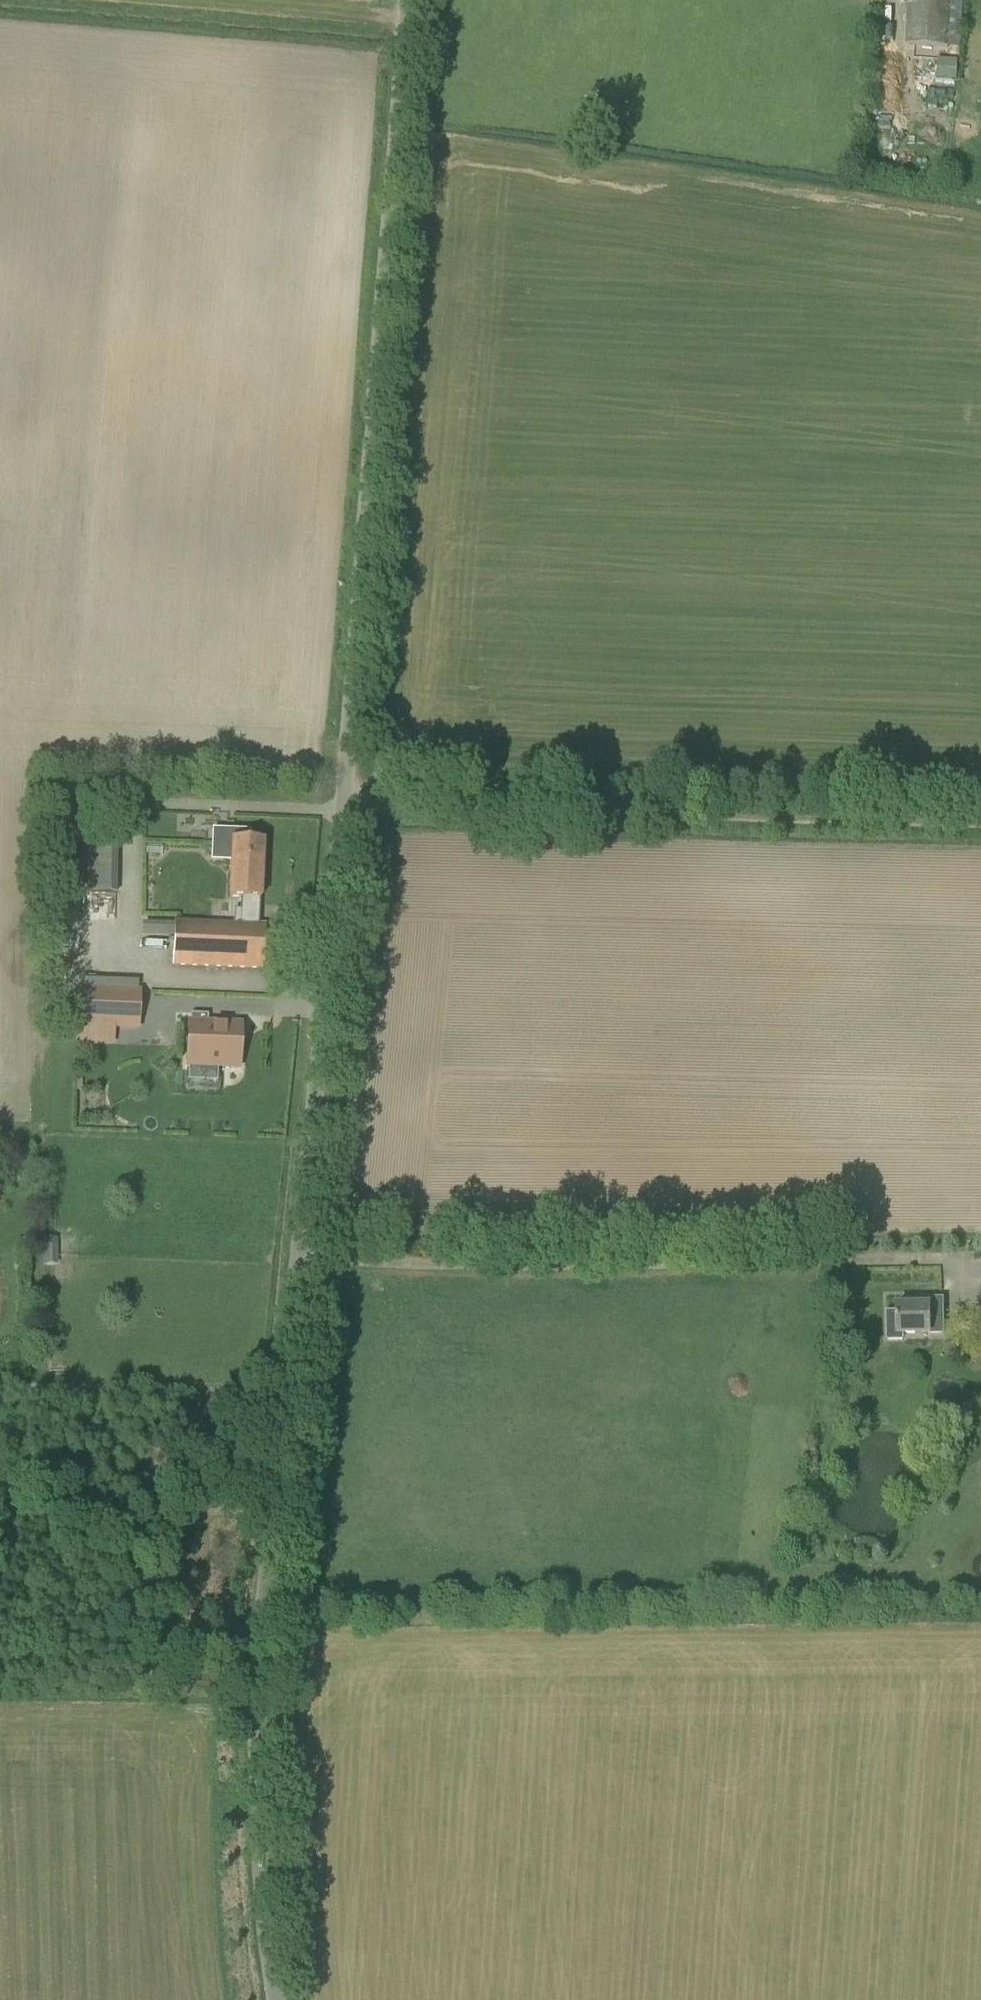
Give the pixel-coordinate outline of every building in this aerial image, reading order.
[(949,47),(960,47),(962,0),(908,0),(905,45),(949,48),(949,47)] [(935,58),(935,78),(955,79),(956,59),(935,58)] [(261,899),(263,843),(249,842),(250,831),(212,830),(211,861),(231,862),(229,898),(241,899),(240,911),(235,910),(234,923),(174,920),(172,967),(264,970),(265,924),(258,924),(259,899),(261,899)] [(116,872),(117,832),(87,832),(87,872),(116,872)] [(111,995),(82,993),(80,1029),(110,1031),(111,995)] [(187,1066),(239,1068),(241,1025),(188,1022),(187,1066)] [(44,1238),(45,1265),(58,1265),(57,1237),(44,1238)] [(887,1341),(903,1341),(903,1335),(930,1335),(930,1306),(896,1306),(896,1312),(886,1312),(887,1341)]
